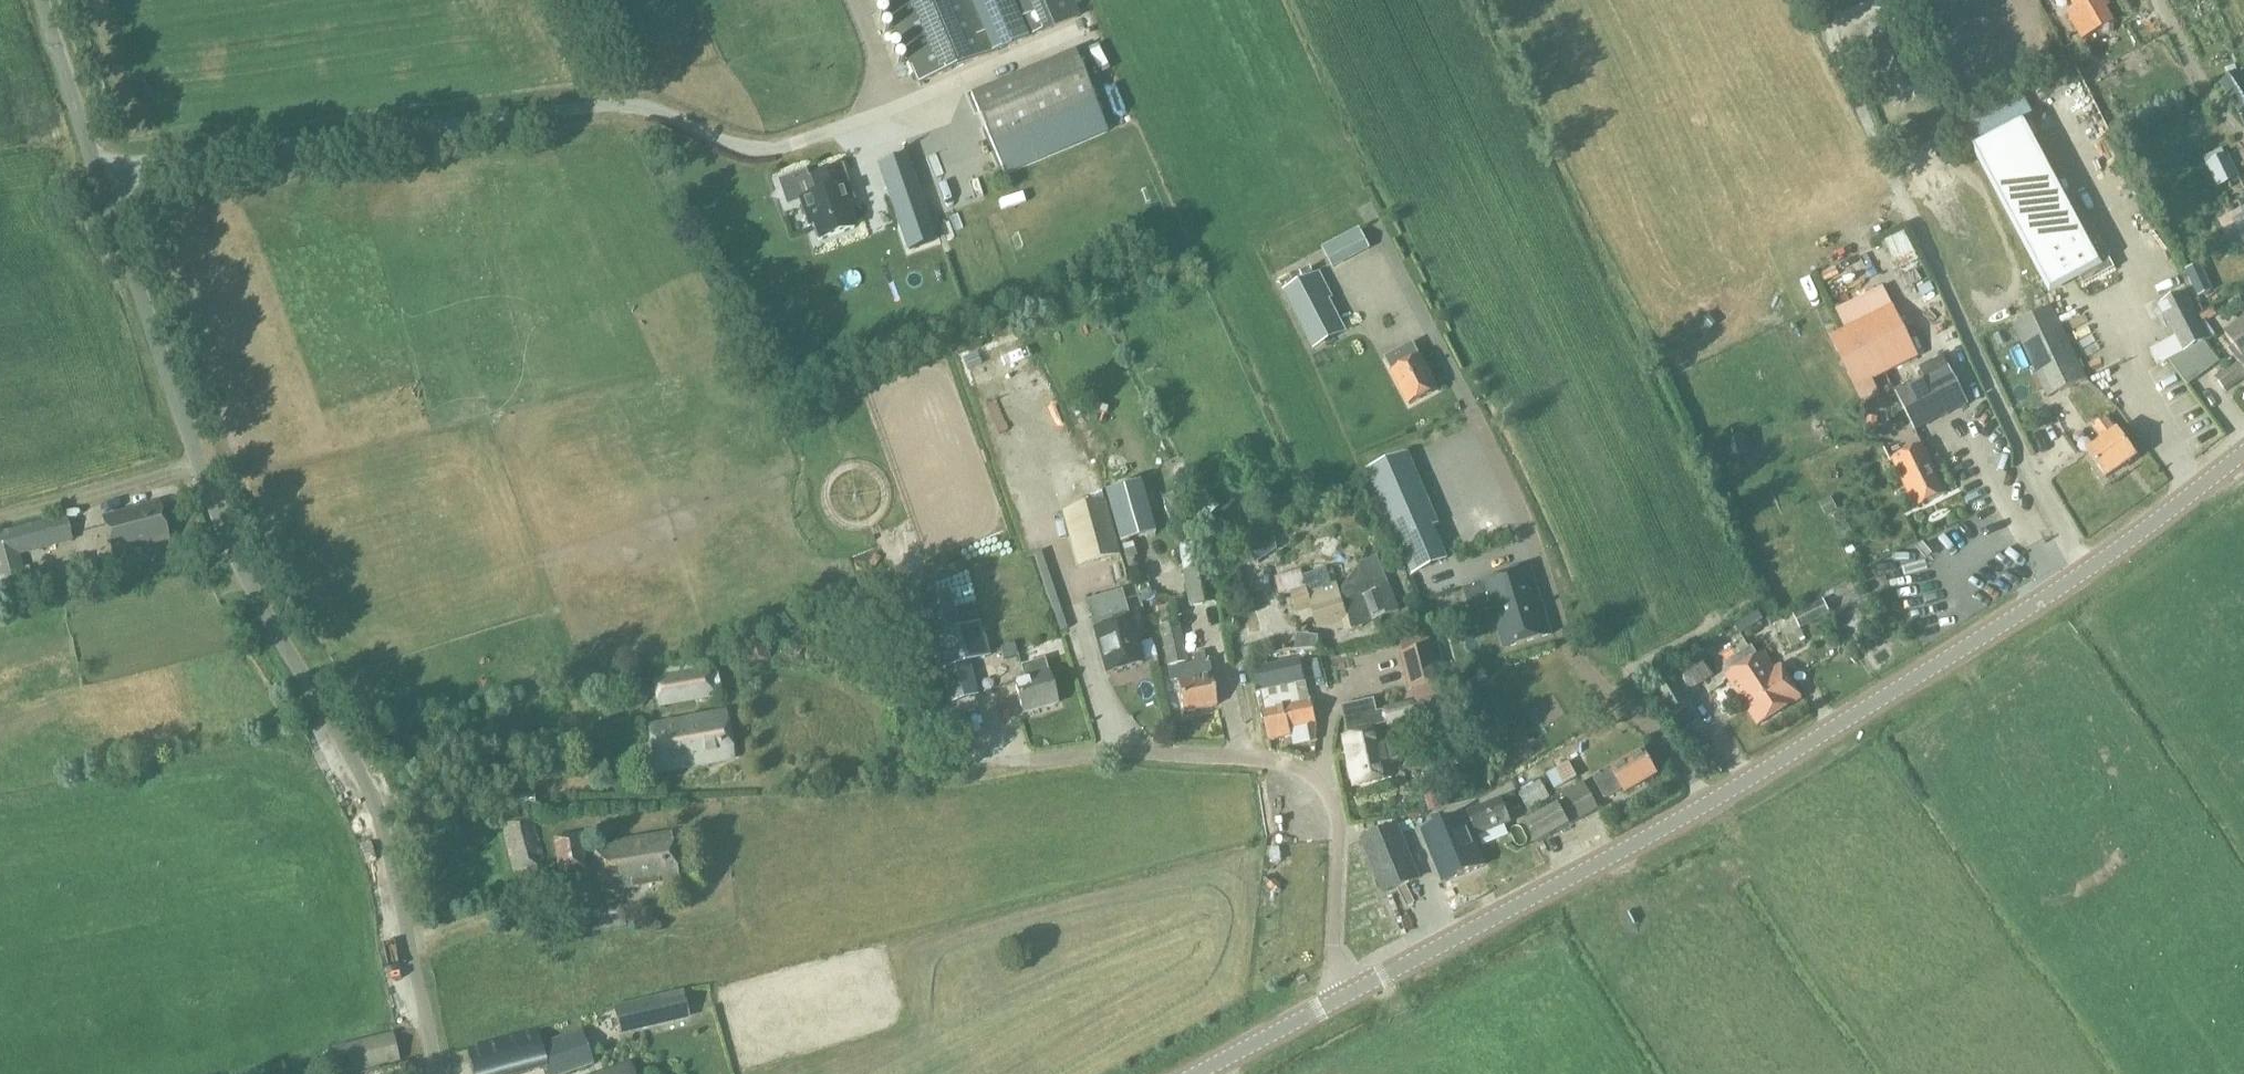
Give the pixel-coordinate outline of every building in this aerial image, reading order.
[(1027,40),(1078,18),(1070,0),(1009,0),(1022,29),(1013,33),(1010,25),(987,34),(972,0),(880,0),(916,85),(995,53),(1027,40)] [(2075,12),(2067,16),(2080,41),(2113,22),(2105,7),(2109,5),(2107,0),(2068,0),(2075,12)] [(994,146),(1096,103),(1075,52),(972,95),(994,146)] [(2240,115),(2243,112),(2243,77),(2241,72),(2220,85),(2240,115)] [(964,111),(951,116),(956,130),(969,125),(964,111)] [(2023,123),(1975,149),(2051,292),(2077,278),(2083,288),(2117,270),(2098,236),(2087,242),(2023,123)] [(2083,145),(2102,138),(2098,126),(2079,133),(2083,145)] [(2227,155),(2207,165),(2219,189),(2239,179),(2227,155)] [(1073,163),(1059,167),(1062,180),(1077,176),(1073,163)] [(850,197),(838,164),(803,176),(808,193),(796,197),(802,214),(806,213),(815,239),(851,227),(842,200),(850,197)] [(915,191),(909,172),(891,179),(903,213),(921,207),(920,206),(927,203),(922,189),(915,191)] [(934,186),(922,190),(930,210),(941,206),(934,186)] [(1322,245),(1333,266),(1370,246),(1359,226),(1322,245)] [(1901,231),(1888,234),(1893,253),(1906,251),(1901,231)] [(1334,299),(1320,272),(1282,292),(1313,351),(1347,333),(1330,301),(1334,299)] [(2199,296),(2213,290),(2208,279),(2194,286),(2199,296)] [(2151,352),(2159,367),(2167,363),(2204,344),(2211,340),(2186,292),(2157,307),(2174,339),(2151,352)] [(1907,305),(1844,336),(1868,385),(1932,354),(1907,305)] [(2088,380),(2053,307),(2014,326),(2049,399),(2088,380)] [(2243,357),(2243,323),(2226,336),(2243,358),(2243,357)] [(1385,358),(1393,373),(1392,374),(1409,405),(1438,390),(1421,358),(1414,344),(1385,358)] [(2204,344),(2167,363),(2180,379),(2186,387),(2218,363),(2204,344)] [(1920,369),(1925,381),(1896,395),(1915,434),(1968,407),(1949,369),(1944,358),(1920,369)] [(2241,363),(2241,362),(2216,380),(2226,394),(2243,381),(2243,361),(2241,363)] [(2153,381),(2162,402),(2180,394),(2171,373),(2153,381)] [(2092,428),(2103,444),(2089,454),(2107,479),(2136,457),(2119,433),(2108,417),(2092,428)] [(1403,445),(1363,463),(1420,593),(1444,582),(1431,554),(1442,549),(1428,516),(1433,514),(1403,445)] [(1893,461),(1916,509),(1946,494),(1923,446),(1893,461)] [(1145,483),(1106,494),(1121,543),(1159,532),(1145,483)] [(100,520),(147,508),(143,495),(97,507),(100,520)] [(1063,514),(1078,569),(1121,557),(1106,502),(1063,514)] [(169,546),(158,505),(109,518),(120,559),(169,546)] [(74,542),(66,514),(0,532),(0,586),(3,597),(36,588),(30,567),(24,568),(21,556),(74,542)] [(1248,538),(1258,567),(1280,559),(1271,530),(1248,538)] [(1180,549),(1189,609),(1216,605),(1210,567),(1207,567),(1204,545),(1180,549)] [(1479,613),(1493,609),(1506,650),(1551,636),(1530,569),(1485,583),(1484,580),(1470,585),(1479,613)] [(1401,612),(1388,580),(1373,585),(1376,593),(1365,598),(1364,593),(1343,601),(1337,584),(1309,593),(1302,571),(1275,577),(1281,599),(1292,596),(1298,616),(1312,611),(1319,630),(1344,622),(1347,632),(1401,612)] [(950,592),(919,601),(950,704),(978,696),(969,664),(989,658),(979,623),(960,629),(950,592)] [(1142,664),(1122,592),(1087,602),(1108,674),(1142,664)] [(1800,631),(1831,616),(1824,601),(1793,616),(1800,631)] [(1188,663),(1175,606),(1157,610),(1160,627),(1159,627),(1168,667),(1188,663)] [(1740,637),(1765,620),(1759,612),(1734,628),(1740,637)] [(761,632),(741,638),(748,667),(768,662),(761,632)] [(1319,646),(1319,633),(1298,633),(1298,647),(1319,646)] [(1715,678),(1746,659),(1734,639),(1718,648),(1719,650),(1650,690),(1681,743),(1692,736),(1678,713),(1695,704),(1691,696),(1717,680),(1715,678)] [(1003,659),(1018,655),(1016,645),(1001,650),(1003,659)] [(1404,654),(1401,655),(1410,691),(1413,690),(1443,682),(1445,682),(1435,646),(1433,646),(1404,654)] [(1178,682),(1178,684),(1177,684),(1183,713),(1217,707),(1212,678),(1209,661),(1206,662),(1204,654),(1193,656),(1194,665),(1168,670),(1171,683),(1178,682)] [(1765,656),(1729,678),(1758,723),(1800,699),(1780,669),(1775,671),(1765,656)] [(658,709),(714,700),(713,694),(721,693),(718,673),(710,674),(709,669),(707,669),(705,660),(657,668),(659,678),(653,679),(658,709)] [(1021,667),(1024,679),(1014,683),(1023,715),(1058,705),(1048,672),(1048,673),(1044,660),(1021,667)] [(1300,660),(1255,670),(1261,693),(1263,693),(1306,683),(1300,660)] [(1342,708),(1349,737),(1344,738),(1355,787),(1393,778),(1381,729),(1380,729),(1380,728),(1388,726),(1389,727),(1418,720),(1417,716),(1421,715),(1423,723),(1439,719),(1434,698),(1423,701),(1424,703),(1415,705),(1414,702),(1385,709),(1386,711),(1378,713),(1375,699),(1342,708)] [(1316,725),(1311,702),(1268,712),(1263,713),(1269,742),(1292,737),(1290,731),(1316,725)] [(658,773),(733,759),(725,714),(650,728),(658,773)] [(1644,753),(1595,781),(1606,801),(1623,791),(1626,795),(1657,776),(1644,753)] [(1556,791),(1578,779),(1570,763),(1547,775),(1556,791)] [(1530,811),(1552,798),(1542,782),(1520,795),(1530,811)] [(1558,806),(1571,827),(1571,828),(1599,811),(1583,783),(1561,795),(1565,802),(1558,806)] [(1515,794),(1501,800),(1468,814),(1478,837),(1511,824),(1508,815),(1522,810),(1515,794)] [(1438,797),(1427,800),(1430,812),(1441,809),(1438,797)] [(1444,815),(1465,812),(1463,801),(1442,805),(1444,815)] [(1571,827),(1558,806),(1527,824),(1539,845),(1571,827)] [(533,817),(504,824),(514,872),(543,866),(533,817)] [(1465,822),(1425,839),(1446,890),(1486,873),(1465,822)] [(1388,896),(1404,890),(1419,884),(1397,827),(1366,840),(1388,896)] [(595,846),(603,893),(679,881),(671,834),(595,846)] [(684,992),(613,1009),(620,1038),(691,1021),(684,992)] [(540,1046),(537,1033),(466,1051),(473,1073),(529,1073),(547,1069),(549,1073),(573,1073),(595,1066),(582,1031),(540,1046)] [(335,1049),(342,1073),(353,1073),(401,1062),(393,1034),(335,1049)] [(335,1054),(324,1056),(329,1073),(340,1073),(335,1054)] [(630,1066),(607,1073),(633,1073),(630,1066)]
